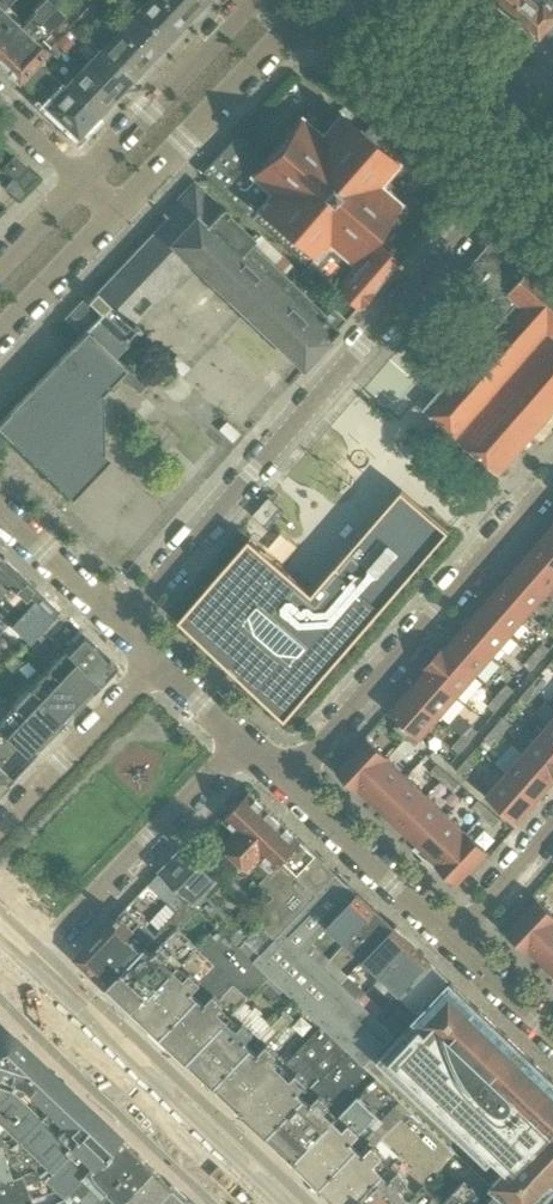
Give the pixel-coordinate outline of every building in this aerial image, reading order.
[(0,63),(54,6),(48,0),(41,0),(33,9),(34,11),(20,26),(11,17),(0,28),(0,63)] [(11,17),(2,9),(11,0),(0,0),(0,28),(11,17)] [(89,4),(99,13),(105,6),(98,0),(93,0),(89,4)] [(136,11),(168,40),(185,22),(161,0),(147,0),(136,11)] [(185,22),(203,3),(199,0),(161,0),(185,22)] [(511,14),(524,0),(495,0),(511,14)] [(511,14),(540,39),(552,24),(552,8),(544,0),(543,0),(539,5),(533,0),(524,0),(511,14)] [(99,13),(89,4),(72,24),(82,32),(99,13)] [(54,6),(0,63),(18,80),(19,79),(29,88),(47,69),(37,60),(46,50),(37,41),(50,27),(52,29),(64,16),(54,6)] [(136,11),(117,31),(148,61),(168,40),(136,11)] [(89,40),(100,50),(131,79),(148,61),(117,31),(107,21),(89,40)] [(71,25),(48,49),(58,58),(71,44),(81,34),(71,25)] [(100,50),(82,68),(114,97),(131,79),(100,50)] [(82,68),(65,87),(96,116),(114,97),(82,68)] [(96,116),(65,87),(46,106),(77,136),(96,116)] [(204,174),(213,182),(251,216),(252,215),(258,209),(313,257),(307,264),(306,264),(299,272),(315,286),(322,278),(330,285),(370,238),(400,203),(380,186),(380,184),(382,182),(398,163),(382,150),(390,140),(364,117),(356,127),(340,113),(323,134),(320,134),(301,117),(264,160),(257,154),(257,150),(254,147),(238,132),(201,172),(204,174)] [(23,186),(34,174),(14,155),(3,167),(23,186)] [(95,290),(95,291),(137,331),(137,330),(139,328),(132,321),(155,297),(156,298),(157,297),(156,296),(163,288),(164,289),(166,288),(164,287),(172,279),(173,280),(175,277),(174,276),(189,261),(192,264),(191,265),(192,266),(194,265),(241,310),(244,312),(302,366),(346,319),(332,306),(323,315),(251,247),(255,242),(227,216),(228,215),(228,213),(228,212),(228,211),(227,210),(226,209),(225,208),(224,208),(222,208),(221,208),(220,209),(195,186),(179,204),(187,211),(180,219),(179,218),(166,211),(164,213),(163,212),(161,214),(165,217),(164,218),(165,219),(99,288),(95,290)] [(508,311),(552,350),(552,280),(533,263),(535,261),(532,259),(531,259),(502,234),(503,233),(500,231),(462,274),(463,275),(464,274),(508,311)] [(330,285),(342,295),(356,308),(398,261),(376,241),(374,242),(370,238),(330,285)] [(85,331),(121,364),(123,362),(115,354),(137,331),(95,291),(95,292),(72,317),(71,323),(75,327),(81,326),(85,331)] [(342,295),(332,306),(346,319),(356,308),(342,295)] [(508,311),(424,408),(498,472),(552,409),(552,350),(508,311)] [(121,364),(85,331),(71,345),(71,346),(68,349),(67,348),(66,349),(67,350),(56,362),(55,361),(54,362),(55,363),(44,374),(43,373),(42,374),(43,375),(33,387),(32,386),(31,387),(32,388),(21,399),(20,398),(19,399),(20,400),(9,412),(8,411),(0,420),(0,431),(9,439),(10,439),(21,450),(20,451),(21,452),(22,451),(34,462),(33,463),(34,464),(35,463),(46,473),(45,474),(46,476),(47,474),(58,485),(58,486),(59,487),(60,486),(71,497),(70,498),(71,499),(110,458),(103,452),(102,452),(102,436),(103,436),(103,434),(102,434),(101,412),(103,412),(103,410),(101,410),(101,394),(120,375),(139,393),(145,386),(121,364)] [(155,348),(143,337),(135,346),(146,357),(155,348)] [(190,368),(176,355),(168,364),(182,377),(190,368)] [(218,429),(232,443),(240,434),(227,421),(218,429)] [(250,538),(180,620),(285,720),(449,530),(448,530),(402,489),(313,593),(250,538)] [(268,498),(252,515),(267,528),(283,511),(268,498)] [(533,544),(552,562),(552,526),(551,524),(533,544)] [(515,565),(547,593),(552,587),(552,562),(533,544),(515,565)] [(2,558),(0,560),(0,596),(20,575),(2,558)] [(515,565),(497,586),(529,614),(547,593),(515,565)] [(0,596),(0,624),(4,628),(8,623),(38,592),(20,575),(0,596)] [(497,586),(479,606),(511,635),(529,614),(497,586)] [(38,592),(8,623),(27,641),(31,637),(33,635),(39,628),(57,610),(38,592)] [(479,606),(461,627),(493,655),(511,635),(479,606)] [(47,636),(48,637),(63,651),(72,641),(58,628),(67,619),(57,610),(39,628),(47,636)] [(461,627),(443,647),(475,676),(493,655),(461,627)] [(39,628),(33,635),(41,643),(47,636),(39,628)] [(72,641),(63,651),(98,685),(105,676),(116,665),(80,632),(74,638),(72,641)] [(542,643),(533,653),(540,660),(549,649),(542,643)] [(443,647),(425,668),(458,696),(475,676),(443,647)] [(63,651),(46,669),(80,702),(91,691),(98,685),(63,651)] [(540,660),(533,653),(523,664),(531,671),(540,660)] [(3,665),(10,671),(20,661),(14,655),(3,665)] [(0,665),(0,680),(3,682),(11,674),(1,663),(0,665)] [(23,683),(28,688),(63,721),(80,702),(46,669),(40,664),(23,683)] [(425,668),(407,688),(440,717),(458,696),(425,668)] [(539,676),(529,687),(537,693),(546,682),(539,676)] [(506,684),(497,695),(504,701),(514,690),(506,684)] [(537,693),(529,687),(520,697),(527,704),(537,693)] [(28,688),(10,706),(44,740),(63,721),(28,688)] [(440,717),(407,688),(388,710),(399,720),(393,727),(406,738),(415,745),(440,717)] [(504,701),(497,695),(488,705),(495,712),(504,701)] [(28,758),(35,751),(35,750),(44,740),(10,706),(0,697),(0,731),(28,758)] [(503,717),(494,728),(501,734),(510,723),(503,717)] [(541,732),(552,743),(552,718),(541,732)] [(471,725),(461,736),(468,742),(478,731),(471,725)] [(501,734),(494,728),(484,739),(491,745),(501,734)] [(9,778),(11,777),(10,776),(21,765),(21,766),(28,758),(0,731),(0,768),(9,778)] [(523,753),(552,779),(552,743),(541,732),(523,753)] [(468,742),(461,736),(452,747),(459,753),(468,742)] [(337,769),(358,790),(388,758),(366,738),(337,769)] [(418,748),(415,745),(406,738),(397,748),(408,758),(418,748)] [(505,773),(537,801),(552,784),(552,779),(523,753),(505,773)] [(358,790),(378,808),(408,777),(388,758),(358,790)] [(457,770),(464,776),(473,765),(466,759),(457,770)] [(430,771),(441,781),(448,774),(437,764),(430,771)] [(8,780),(7,780),(9,778),(0,768),(0,788),(8,780)] [(537,801),(505,773),(486,795),(518,823),(537,801)] [(448,774),(441,781),(452,790),(458,783),(448,774)] [(378,808),(398,827),(428,796),(408,777),(378,808)] [(261,954),(336,874),(301,841),(249,791),(242,799),(238,796),(227,808),(230,811),(223,819),(235,831),(263,858),(274,868),(260,883),(268,891),(262,897),(263,897),(261,900),(266,905),(260,911),(272,922),(265,929),(260,924),(249,935),(245,939),(261,954)] [(398,827),(418,846),(447,814),(428,796),(398,827)] [(472,807),(482,817),(489,809),(478,800),(472,807)] [(489,809),(482,817),(493,826),(500,819),(489,809)] [(418,846),(438,864),(467,833),(447,814),(418,846)] [(263,858),(235,831),(221,846),(231,855),(249,871),(263,858)] [(467,833),(438,864),(458,883),(487,852),(467,833)] [(188,898),(189,899),(193,903),(217,879),(208,871),(183,847),(147,884),(158,895),(176,911),(188,898)] [(285,991),(321,1025),(348,1050),(364,1065),(395,1033),(383,1021),(379,1017),(377,1019),(376,1017),(377,1016),(360,999),(342,983),(324,966),(305,947),(310,942),(311,943),(328,926),(327,925),(357,893),(336,874),(261,954),(245,939),(238,946),(269,976),(285,991)] [(233,880),(226,888),(225,888),(249,911),(249,910),(257,902),(233,880)] [(327,925),(328,926),(345,943),(376,911),(357,893),(327,925)] [(199,909),(217,926),(229,938),(238,946),(245,939),(249,935),(241,927),(242,926),(210,896),(199,909)] [(193,903),(189,899),(155,935),(150,941),(107,987),(108,987),(131,1008),(134,1011),(197,946),(179,929),(199,909),(193,903)] [(528,950),(552,923),(552,915),(537,899),(507,930),(528,950)] [(80,961),(107,987),(150,941),(155,935),(137,917),(127,908),(126,907),(100,934),(99,934),(99,935),(98,936),(94,940),(92,941),(92,942),(80,955),(80,961)] [(376,911),(345,943),(363,960),(393,928),(376,911)] [(548,969),(552,963),(552,923),(528,950),(548,969)] [(134,1011),(187,1062),(234,1013),(243,1004),(259,986),(269,976),(238,946),(229,938),(217,926),(197,946),(134,1011)] [(393,928),(363,960),(381,977),(411,945),(393,928)] [(305,947),(324,966),(330,960),(311,943),(310,942),(305,947)] [(411,945),(381,977),(374,984),(392,1001),(399,994),(429,961),(411,945)] [(324,966),(342,983),(348,977),(330,960),(324,966)] [(429,961),(399,994),(417,1011),(438,989),(447,979),(429,961)] [(285,991),(269,976),(259,986),(274,1001),(285,991)] [(342,983),(360,999),(365,994),(348,977),(342,983)] [(496,1191),(510,1203),(538,1203),(552,1188),(552,1079),(450,982),(401,1033),(377,1059),(487,1163),(493,1156),(505,1168),(489,1185),(496,1191)] [(365,994),(360,999),(377,1016),(383,1011),(365,994)] [(187,1062),(213,1086),(251,1047),(269,1028),(243,1004),(234,1013),(187,1062)] [(213,1086),(240,1112),(286,1062),(277,1053),(267,1044),(292,1019),(285,1012),(269,1028),(251,1047),(213,1086)] [(383,1021),(395,1033),(401,1027),(388,1015),(383,1021)] [(240,1112),(265,1136),(348,1050),(321,1025),(286,1062),(240,1112)] [(40,1064),(12,1038),(9,1035),(7,1034),(4,1034),(2,1034),(0,1034),(0,1104),(40,1064)] [(265,1136),(291,1160),(329,1122),(330,1123),(375,1076),(364,1065),(348,1050),(265,1136)] [(60,1083),(40,1064),(0,1104),(0,1139),(3,1142),(60,1083)] [(291,1160),(319,1187),(401,1101),(375,1076),(330,1123),(329,1122),(291,1160)] [(24,1161),(80,1102),(60,1083),(3,1142),(24,1161)] [(337,1203),(351,1203),(427,1126),(401,1101),(319,1187),(337,1203)] [(62,1197),(118,1138),(80,1102),(24,1161),(33,1170),(42,1178),(62,1197)] [(435,1173),(455,1152),(427,1126),(351,1203),(405,1203),(435,1173)] [(129,1189),(122,1183),(129,1176),(123,1171),(137,1156),(118,1138),(62,1197),(63,1199),(65,1203),(114,1203),(129,1189)] [(21,1175),(21,1174),(33,1170),(24,1161),(3,1142),(0,1139),(0,1182),(21,1175)] [(168,1185),(137,1156),(123,1171),(129,1176),(122,1183),(129,1189),(114,1203),(150,1203),(168,1185)] [(31,1200),(25,1183),(42,1178),(33,1170),(21,1174),(21,1175),(0,1182),(0,1203),(19,1203),(31,1200)] [(435,1195),(426,1186),(437,1175),(435,1173),(405,1203),(426,1203),(435,1195)] [(452,1190),(467,1203),(510,1203),(496,1191),(483,1203),(476,1198),(481,1193),(472,1185),(474,1184),(472,1182),(471,1184),(465,1178),(452,1190)] [(185,1201),(168,1185),(150,1203),(183,1203),(185,1201)] [(452,1190),(443,1200),(446,1203),(467,1203),(452,1190)]
